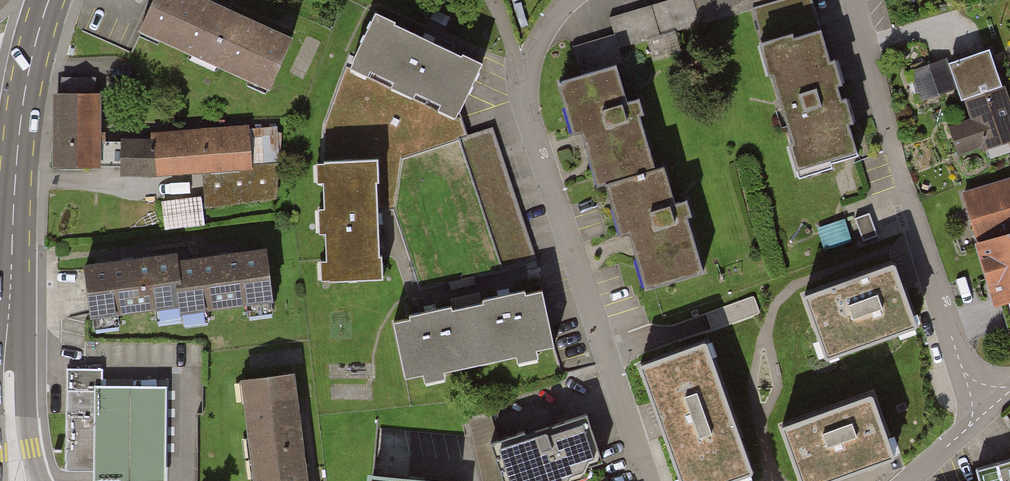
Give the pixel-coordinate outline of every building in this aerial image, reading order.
[(209,0),(156,0),(142,30),(268,86),(291,37),(209,0)] [(810,0),(769,0),(749,6),(759,37),(816,18),(810,0)] [(358,9),(329,68),(352,79),(357,70),(376,79),(371,88),(396,100),(401,90),(425,101),(420,113),(439,121),(467,61),(445,50),(442,57),(376,26),(380,19),(358,9)] [(792,173),(858,154),(816,18),(759,37),(752,38),(792,173)] [(981,49),(942,63),(952,90),(957,102),(995,88),(981,49)] [(624,96),(614,61),(546,81),(560,129),(570,132),(584,186),(592,184),(604,230),(619,230),(639,296),(700,278),(683,223),(696,219),(687,187),(671,192),(660,157),(648,161),(637,122),(645,119),(637,92),(624,96)] [(942,63),(909,75),(920,102),(952,90),(942,63)] [(995,88),(957,102),(965,124),(946,131),(956,160),(1009,141),(1009,130),(995,88)] [(98,100),(60,100),(60,168),(99,168),(98,100)] [(143,143),(144,176),(203,173),(252,174),(251,163),(251,123),(143,125),(143,143)] [(143,143),(118,142),(117,177),(144,176),(143,143)] [(320,282),(382,279),(375,156),(313,159),(314,180),(323,179),(324,205),(316,205),(317,229),(326,229),(328,256),(319,257),(320,282)] [(252,174),(203,173),(205,207),(279,203),(275,161),(251,163),(252,174)] [(1009,229),(1009,180),(957,195),(969,240),(1009,229)] [(205,225),(201,197),(163,201),(166,229),(205,225)] [(851,245),(891,233),(883,208),(866,213),(863,202),(840,209),(851,245)] [(987,304),(1009,296),(1009,229),(969,240),(987,304)] [(128,262),(84,268),(88,294),(91,320),(180,308),(181,315),(275,302),(267,249),(223,256),(177,262),(176,255),(128,262)] [(818,338),(831,333),(839,353),(897,332),(893,320),(912,312),(895,264),(891,263),(805,294),(803,297),(818,338)] [(555,353),(543,299),(527,302),(525,292),(478,302),(480,310),(453,316),(451,306),(405,316),(407,326),(391,329),(404,385),(419,382),(421,392),(441,388),(438,377),(511,361),(514,371),(533,367),(531,358),(555,353)] [(759,293),(727,301),(732,319),(763,312),(759,293)] [(732,467),(749,460),(711,358),(701,361),(695,343),(640,363),(639,367),(678,477),(690,474),(692,480),(725,480),(735,477),(732,467)] [(68,370),(66,470),(94,471),(95,387),(102,387),(102,370),(68,370)] [(226,378),(236,480),(299,480),(287,372),(226,378)] [(166,387),(102,387),(95,387),(94,471),(94,480),(166,480),(166,387)] [(893,457),(895,455),(894,453),(873,395),(872,393),(869,393),(783,424),(782,426),(782,429),(800,480),(826,480),(893,457)] [(586,413),(485,445),(496,480),(546,480),(602,463),(586,413)] [(970,468),(973,480),(1009,480),(1009,457),(970,468)]
